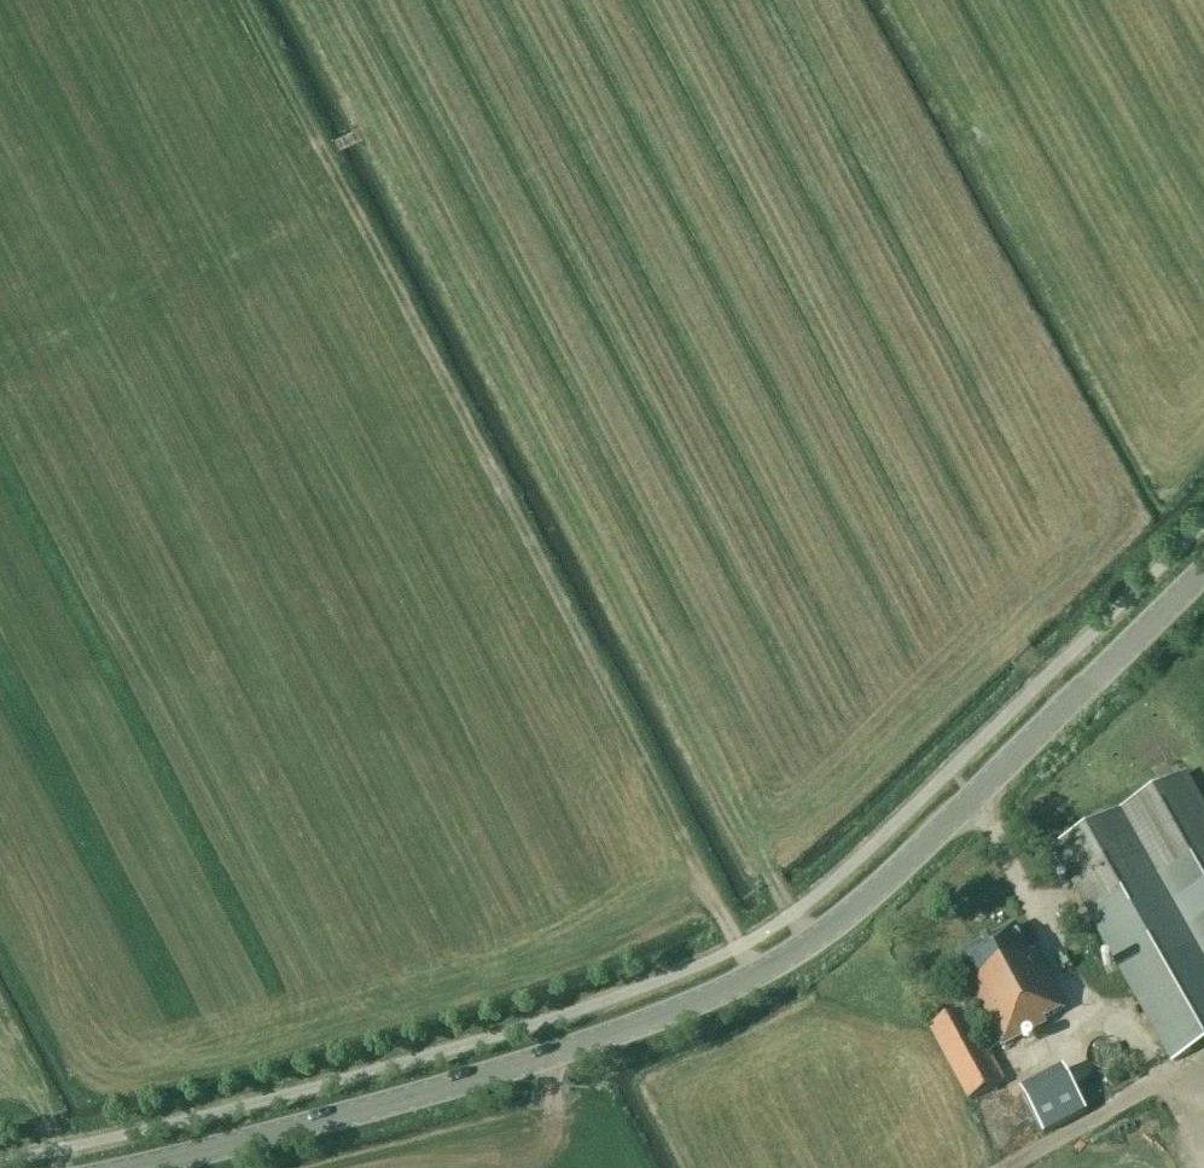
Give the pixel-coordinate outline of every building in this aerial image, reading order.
[(1053,848),(1171,1064),(1203,1045),(1203,804),(1186,773),(1053,848)] [(1046,1022),(1066,1011),(1034,952),(1029,955),(1014,928),(957,959),(969,981),(966,983),(1002,1049),(1048,1024),(1046,1022)] [(969,1102),(1005,1083),(994,1061),(990,1063),(963,1012),(930,1030),(969,1102)] [(1044,1136),(1086,1113),(1063,1071),(1021,1094),(1044,1136)] [(1098,1167),(1126,1146),(1112,1127),(1084,1148),(1098,1167)]
